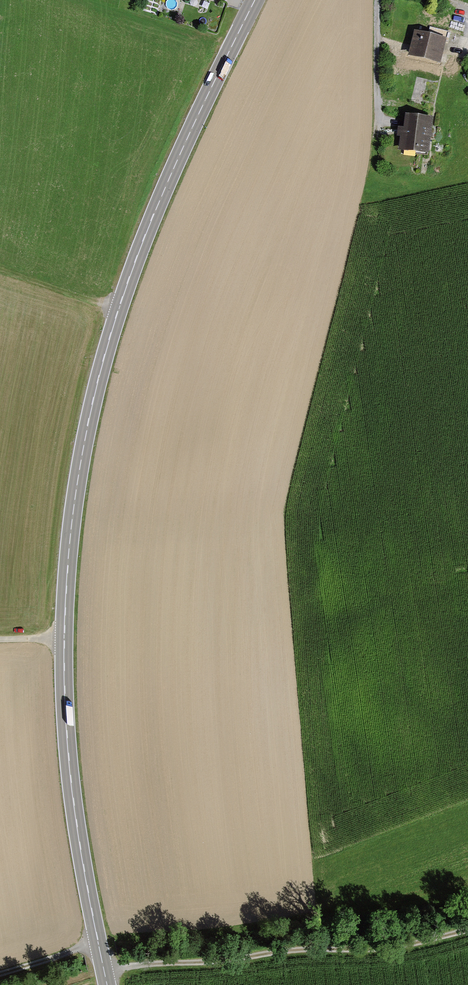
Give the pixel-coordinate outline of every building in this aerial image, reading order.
[(409,56),(442,64),(448,40),(415,32),(409,56)] [(434,119),(406,114),(404,129),(398,128),(397,138),(401,138),(400,149),(430,155),(434,119)]
